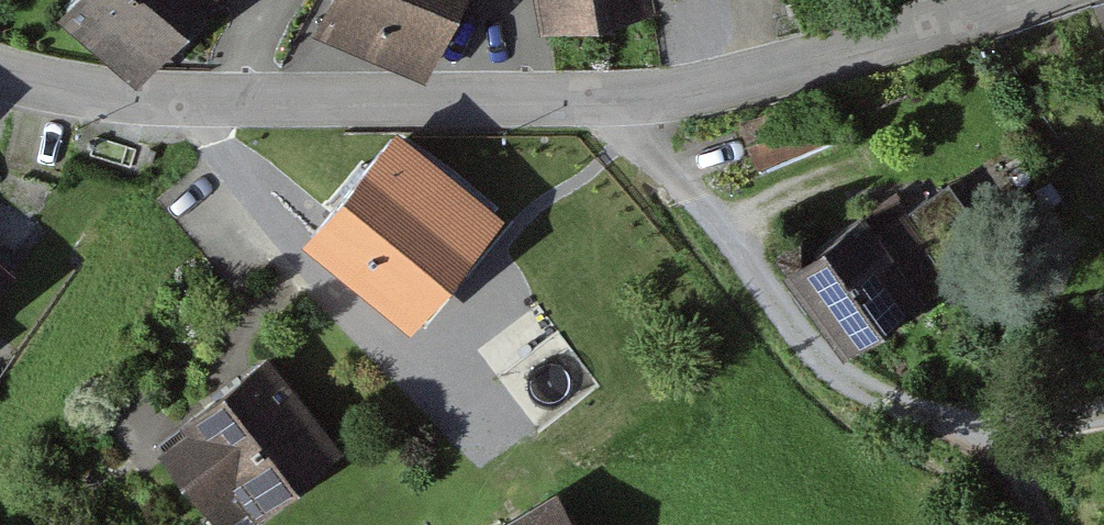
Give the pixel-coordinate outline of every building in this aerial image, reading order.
[(54,14),(137,84),(208,0),(66,0),(54,14)] [(318,32),(427,80),(463,0),(333,0),(318,32)] [(539,29),(660,9),(658,0),(534,0),(539,29)] [(501,210),(396,127),(306,241),(410,324),(501,210)] [(949,177),(907,209),(949,265),(991,233),(949,177)] [(865,210),(783,269),(845,354),(923,298),(916,288),(949,265),(907,209),(903,201),(874,222),(865,210)] [(15,266),(0,254),(0,285),(15,266)] [(270,351),(180,419),(188,429),(162,449),(220,524),(244,524),(345,449),(270,351)] [(553,491),(496,524),(573,524),(553,491)]
